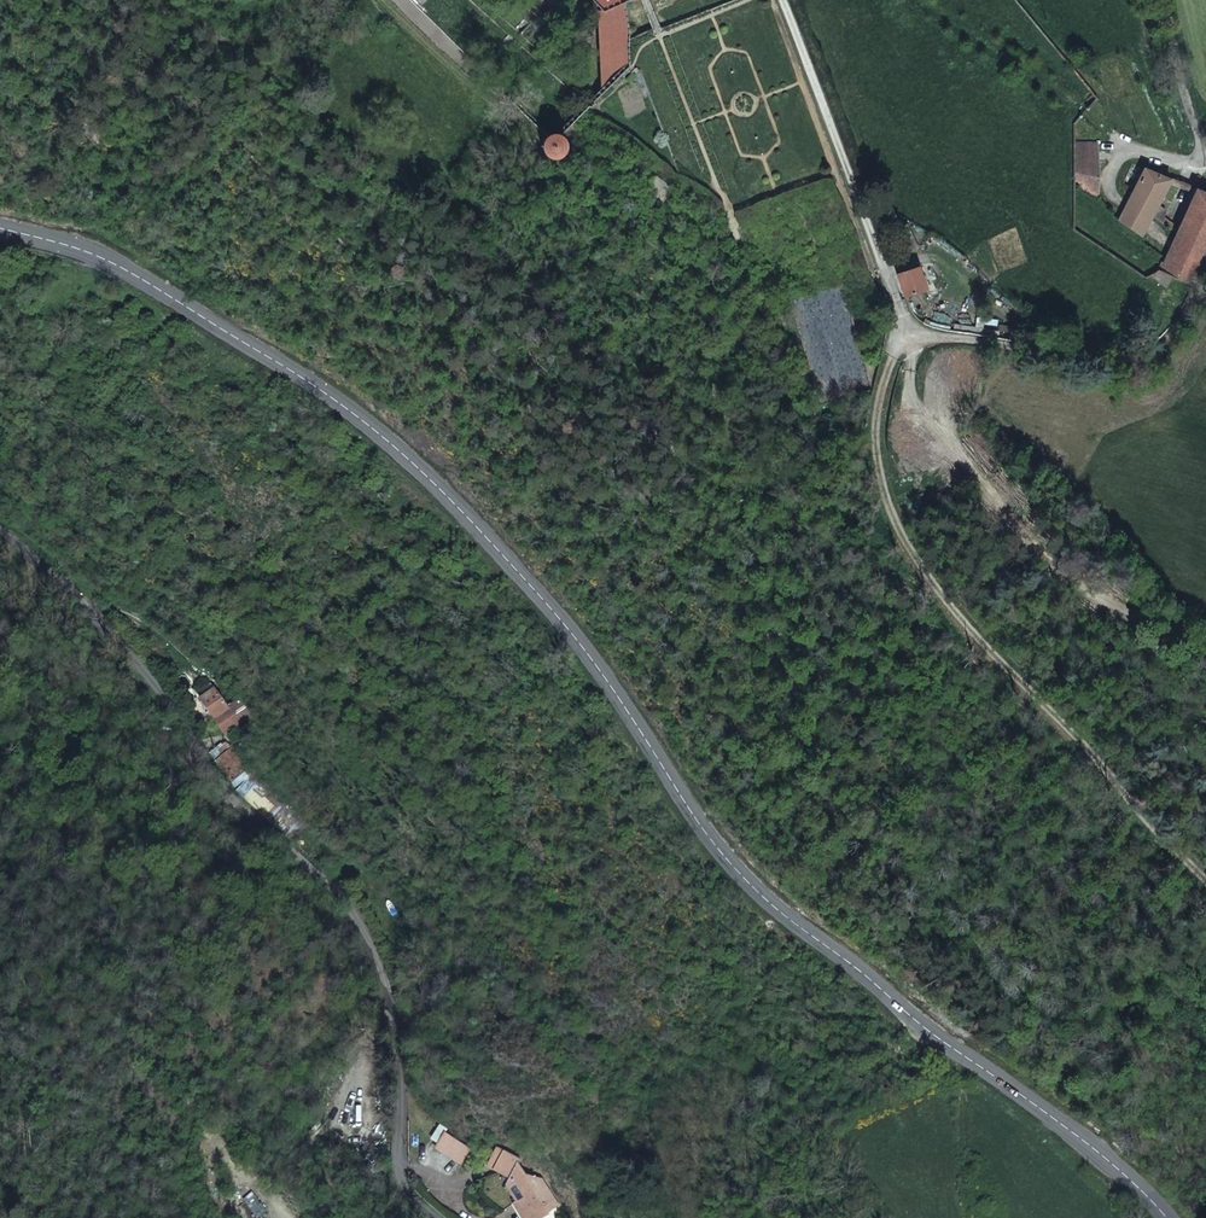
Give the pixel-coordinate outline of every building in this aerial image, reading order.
[(627,37),(626,23),(622,0),(592,0),(599,7),(595,10),(600,92),(601,92),(625,72),(628,66),(627,37)] [(545,131),(542,134),(539,140),(540,146),(544,151),(549,153),(555,152),(560,149),(562,144),(562,138),(559,133),(555,130),(550,130),(545,131)] [(1071,165),(1095,165),(1095,142),(1071,142),(1071,165)] [(1071,165),(1070,193),(1095,200),(1095,165),(1071,165)] [(1137,182),(1128,203),(1151,216),(1165,224),(1168,211),(1158,205),(1166,186),(1170,178),(1143,168),(1141,171),(1134,169),(1131,178),(1137,182)] [(1180,182),(1170,178),(1166,186),(1177,191),(1180,182)] [(1192,287),(1205,256),(1205,195),(1193,188),(1187,202),(1194,205),(1186,221),(1165,265),(1161,263),(1158,271),(1192,287)] [(1194,205),(1187,202),(1180,218),(1186,221),(1194,205)] [(1151,216),(1128,203),(1120,220),(1142,236),(1151,216)] [(896,274),(904,295),(924,288),(917,266),(896,274)] [(258,713),(247,698),(229,711),(216,692),(201,703),(225,737),(258,713)] [(228,741),(211,754),(232,785),(250,772),(228,741)] [(461,1163),(471,1149),(448,1132),(437,1146),(461,1163)] [(548,1214),(517,1167),(519,1162),(498,1149),(493,1158),(494,1159),(489,1169),(510,1181),(506,1188),(517,1204),(513,1207),(520,1217),(543,1217),(548,1214)]
